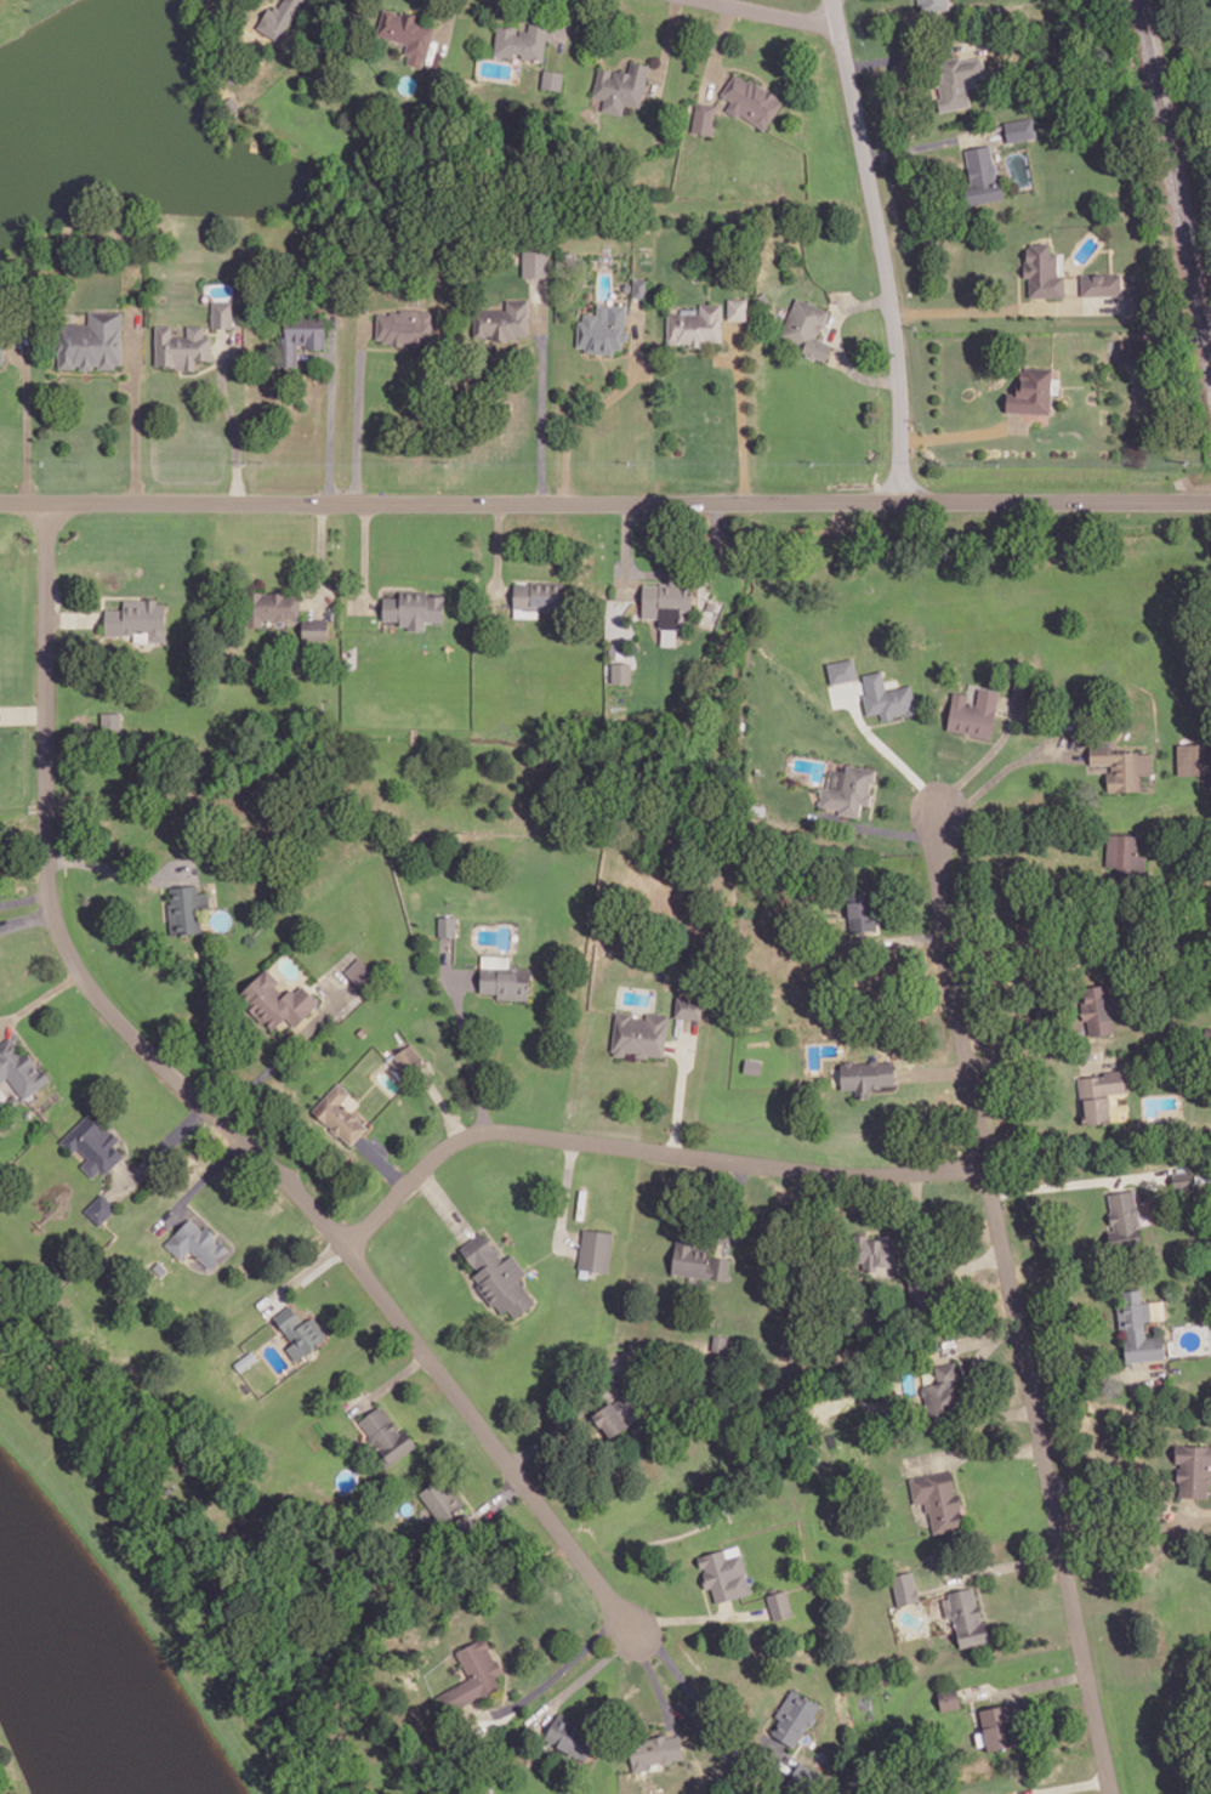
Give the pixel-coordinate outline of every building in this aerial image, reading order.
[(278,38),(300,0),(283,0),(279,6),(275,5),(273,8),(269,6),(257,25),(278,38)] [(919,1),(918,0),(948,0),(949,6),(923,11),(921,1),(919,1)] [(385,7),(376,33),(408,42),(405,51),(411,52),(409,61),(420,64),(423,52),(426,52),(434,24),(422,21),(422,19),(416,17),(417,13),(406,10),(405,11),(402,10),(400,15),(394,12),(396,11),(385,7)] [(498,24),(494,53),(513,56),(513,51),(522,52),(522,56),(542,58),(547,24),(530,22),(529,30),(519,29),(519,33),(516,33),(517,25),(507,24),(507,25),(498,24)] [(940,109),(971,103),(966,78),(985,74),(982,55),(961,58),(961,55),(940,58),(943,73),(933,75),(936,85),(940,84),(943,97),(938,97),(940,109)] [(599,66),(592,95),(606,98),(603,109),(621,114),(625,102),(639,106),(648,64),(631,59),(627,72),(599,66)] [(545,68),(542,86),(561,89),(563,70),(545,68)] [(735,73),(722,92),(733,100),(728,108),(737,113),(739,109),(764,126),(780,101),(774,96),(775,93),(764,86),(757,81),(755,83),(749,79),(747,81),(735,73)] [(224,98),(231,109),(238,106),(232,95),(224,98)] [(697,101),(692,130),(711,134),(716,104),(697,101)] [(1005,121),(1007,140),(1035,135),(1031,115),(1005,121)] [(965,148),(971,182),(965,183),(968,204),(1005,197),(1001,176),(996,177),(995,171),(997,169),(995,163),(993,161),(989,143),(965,148)] [(1030,242),(1030,246),(1027,246),(1027,259),(1024,259),(1024,276),(1031,276),(1031,277),(1029,277),(1030,295),(1064,295),(1064,273),(1057,273),(1057,251),(1050,252),(1050,242),(1030,242)] [(524,276),(547,274),(547,250),(524,250),(524,276)] [(1081,273),(1081,293),(1120,293),(1120,273),(1081,273)] [(632,295),(646,296),(647,278),(633,277),(632,295)] [(758,294),(764,306),(772,303),(766,290),(758,294)] [(796,295),(779,334),(805,345),(802,350),(807,351),(806,353),(814,358),(815,354),(825,358),(832,344),(814,336),(817,330),(820,331),(828,313),(826,312),(828,310),(796,295)] [(728,297),(728,318),(746,318),(746,297),(728,297)] [(474,308),(474,335),(491,335),(491,337),(516,336),(516,334),(528,334),(528,299),(507,299),(507,308),(474,308)] [(211,325),(232,327),(233,300),(212,300),(211,325)] [(598,303),(625,305),(624,329),(629,329),(627,340),(622,340),(621,347),(613,346),(613,352),(586,351),(586,345),(579,344),(580,320),(584,320),(585,312),(597,313),(598,303)] [(669,313),(669,340),(687,341),(689,341),(689,346),(701,346),(701,341),(705,341),(705,339),(720,339),(721,303),(700,303),(700,313),(669,313)] [(377,312),(377,336),(383,336),(383,340),(392,340),(392,344),(403,344),(403,339),(410,340),(410,344),(423,345),(425,339),(432,340),(433,308),(399,307),(399,311),(390,310),(390,313),(377,312)] [(59,323),(59,335),(56,335),(56,352),(58,352),(58,367),(74,367),(74,363),(80,363),(80,367),(91,367),(91,362),(100,362),(100,367),(114,367),(114,360),(121,360),(121,311),(90,311),(89,323),(59,323)] [(285,314),(285,335),(279,335),(279,365),(297,365),(297,342),(306,342),(306,346),(324,346),(324,314),(285,314)] [(155,325),(155,363),(165,363),(165,365),(175,365),(175,368),(181,368),(184,368),(186,369),(195,369),(195,357),(210,358),(210,336),(203,336),(203,325),(188,325),(188,336),(170,336),(170,325),(155,325)] [(1020,370),(1019,384),(1016,384),(1016,392),(1007,391),(1006,409),(1050,411),(1052,367),(1025,365),(1025,370),(1020,370)] [(514,583),(514,606),(541,607),(544,611),(548,611),(551,607),(561,608),(562,581),(531,580),(531,583),(514,583)] [(643,584),(643,615),(658,615),(658,624),(661,628),(676,629),(680,625),(681,609),(692,609),(692,581),(659,581),(659,584),(643,584)] [(246,590),(246,625),(262,625),(262,617),(277,617),(279,619),(285,619),(286,617),(299,617),(299,594),(284,594),(284,591),(269,591),(269,592),(261,592),(261,590),(246,590)] [(383,595),(382,619),(399,619),(399,624),(409,624),(409,628),(425,628),(425,619),(443,619),(443,597),(443,594),(426,594),(426,590),(399,590),(399,595),(383,595)] [(104,607),(104,634),(124,634),(124,630),(126,632),(131,632),(135,630),(148,630),(148,640),(165,640),(165,602),(157,602),(157,598),(123,597),(123,608),(104,607)] [(706,607),(713,609),(716,602),(709,600),(706,607)] [(303,618),(303,636),(328,636),(328,618),(303,618)] [(828,663),(832,682),(858,676),(853,657),(828,663)] [(612,662),(612,681),(631,681),(631,662),(612,662)] [(863,672),(868,692),(863,693),(868,713),(881,710),(882,719),(893,716),(893,714),(905,710),(905,714),(917,711),(911,682),(886,688),(881,669),(863,672)] [(954,691),(948,727),(967,731),(990,736),(999,689),(979,686),(976,703),(965,700),(966,693),(954,691)] [(101,711),(102,731),(120,729),(120,710),(101,711)] [(1178,743),(1178,772),(1199,771),(1198,742),(1178,743)] [(1091,744),(1091,762),(1111,761),(1111,770),(1107,771),(1107,790),(1139,789),(1138,772),(1153,772),(1153,751),(1137,751),(1137,750),(1110,750),(1110,744),(1091,744)] [(847,762),(845,772),(831,770),(828,787),(824,787),(820,804),(840,807),(840,811),(859,814),(862,801),(870,804),(871,791),(869,791),(871,780),(871,779),(874,779),(876,767),(847,762)] [(1139,791),(1152,791),(1152,775),(1139,775),(1139,791)] [(1108,833),(1107,864),(1128,865),(1128,868),(1145,869),(1145,855),(1136,853),(1137,834),(1108,833)] [(171,886),(172,902),(169,902),(172,932),(200,929),(199,914),(211,913),(209,891),(198,892),(197,884),(171,886)] [(846,890),(849,930),(875,927),(871,887),(846,890)] [(439,935),(455,935),(455,915),(439,915),(439,935)] [(345,970),(357,981),(370,967),(359,955),(345,970)] [(482,966),(481,990),(499,990),(499,995),(528,997),(529,967),(518,967),(517,964),(511,964),(508,966),(482,966)] [(240,992),(250,1001),(248,1004),(263,1020),(266,1017),(273,1026),(286,1014),(296,1023),(312,1009),(311,1007),(318,999),(302,983),(296,989),(291,984),(285,990),(278,983),(282,981),(267,966),(240,992)] [(1079,986),(1084,1017),(1087,1017),(1090,1033),(1114,1029),(1113,1016),(1120,1016),(1116,993),(1108,994),(1107,982),(1079,986)] [(677,995),(675,1015),(700,1017),(701,999),(677,995)] [(616,1010),(612,1049),(614,1049),(614,1052),(626,1054),(627,1048),(636,1049),(636,1054),(647,1056),(648,1052),(664,1055),(669,1014),(647,1010),(646,1017),(630,1016),(630,1012),(616,1010)] [(357,1032),(360,1035),(366,1029),(363,1026),(357,1032)] [(0,1043),(0,1079),(7,1074),(24,1096),(49,1078),(41,1068),(39,1071),(34,1065),(36,1063),(25,1050),(23,1052),(11,1035),(0,1043)] [(394,1052),(405,1069),(421,1058),(410,1043),(394,1052)] [(841,1062),(842,1085),(842,1086),(855,1086),(857,1095),(866,1095),(866,1088),(869,1088),(869,1084),(894,1083),(893,1060),(888,1060),(879,1061),(876,1058),(870,1058),(868,1061),(852,1061),(852,1060),(845,1060),(845,1062),(841,1062)] [(1079,1077),(1082,1117),(1086,1117),(1087,1122),(1110,1119),(1108,1091),(1125,1089),(1122,1068),(1105,1071),(1105,1073),(1079,1077)] [(339,1081),(313,1109),(329,1123),(331,1125),(331,1129),(336,1132),(339,1132),(351,1142),(366,1125),(357,1117),(358,1114),(352,1109),(349,1109),(341,1102),(351,1091),(339,1081)] [(10,1097),(13,1103),(19,1098),(15,1092),(10,1097)] [(86,1112),(59,1140),(72,1152),(79,1146),(90,1157),(83,1164),(92,1175),(101,1166),(104,1171),(121,1154),(110,1143),(116,1137),(101,1120),(98,1123),(86,1112)] [(1193,1188),(1193,1172),(1172,1173),(1173,1189),(1193,1188)] [(1108,1192),(1110,1210),(1109,1210),(1110,1224),(1113,1224),(1114,1227),(1108,1228),(1111,1247),(1142,1242),(1138,1215),(1139,1211),(1138,1205),(1136,1203),(1133,1188),(1108,1192)] [(85,1209),(100,1224),(116,1205),(102,1192),(85,1209)] [(166,1242),(189,1216),(201,1228),(206,1224),(216,1232),(214,1234),(215,1236),(216,1238),(215,1239),(218,1243),(221,1241),(227,1248),(210,1265),(189,1245),(181,1256),(166,1242)] [(584,1227),(579,1266),(607,1270),(613,1231),(584,1227)] [(461,1247),(477,1266),(472,1271),(479,1281),(476,1283),(493,1305),(495,1302),(502,1311),(508,1306),(516,1316),(535,1300),(516,1277),(524,1271),(511,1255),(504,1261),(481,1231),(461,1247)] [(854,1232),(853,1259),(864,1260),(864,1267),(877,1268),(877,1264),(896,1265),(897,1234),(879,1233),(879,1238),(870,1237),(870,1236),(865,1234),(865,1232),(854,1232)] [(677,1237),(672,1270),(727,1278),(729,1256),(711,1254),(710,1264),(706,1264),(709,1248),(692,1245),(693,1239),(677,1237)] [(154,1265),(163,1273),(167,1268),(159,1260),(154,1265)] [(1124,1289),(1125,1304),(1118,1305),(1120,1325),(1127,1325),(1128,1339),(1125,1339),(1126,1359),(1164,1356),(1162,1334),(1145,1336),(1144,1319),(1152,1319),(1150,1300),(1142,1300),(1141,1287),(1124,1289)] [(290,1302),(274,1315),(295,1341),(288,1346),(296,1358),(328,1334),(312,1315),(303,1321),(290,1302)] [(936,1364),(939,1381),(922,1385),(928,1414),(959,1408),(954,1385),(960,1384),(955,1361),(936,1364)] [(592,1413),(601,1425),(602,1423),(610,1435),(639,1414),(624,1392),(613,1402),(610,1400),(592,1413)] [(359,1419),(382,1449),(377,1453),(387,1465),(417,1443),(405,1426),(399,1431),(379,1404),(359,1419)] [(1173,1463),(1179,1463),(1179,1465),(1177,1465),(1176,1480),(1181,1480),(1179,1494),(1207,1495),(1209,1483),(1210,1481),(1210,1476),(1209,1474),(1210,1474),(1210,1443),(1175,1441),(1173,1463)] [(910,1477),(916,1501),(925,1499),(927,1511),(929,1510),(934,1531),(962,1525),(959,1508),(962,1506),(961,1503),(959,1492),(954,1493),(953,1487),(955,1487),(951,1469),(910,1477)] [(420,1491),(440,1520),(466,1503),(445,1472),(420,1491)] [(475,1523),(466,1512),(455,1523),(464,1533),(475,1523)] [(723,1546),(697,1555),(700,1567),(704,1566),(705,1569),(700,1571),(705,1586),(712,1584),(717,1599),(749,1589),(744,1571),(746,1571),(740,1552),(727,1556),(723,1546)] [(892,1574),(899,1603),(920,1599),(912,1569),(892,1574)] [(946,1593),(950,1607),(949,1608),(951,1614),(954,1614),(961,1645),(991,1637),(987,1620),(982,1620),(980,1616),(983,1614),(979,1603),(977,1605),(972,1585),(946,1593)] [(767,1594),(774,1618),(792,1613),(785,1589),(767,1594)] [(459,1651),(471,1673),(449,1686),(461,1705),(481,1694),(483,1698),(502,1687),(495,1674),(504,1669),(498,1658),(494,1660),(485,1646),(488,1645),(483,1636),(459,1651)] [(792,1686),(775,1714),(781,1718),(773,1732),(794,1744),(808,1721),(811,1724),(813,1722),(817,1718),(815,1715),(814,1714),(820,1704),(792,1686)] [(938,1690),(942,1709),(961,1705),(956,1686),(938,1690)] [(980,1708),(988,1749),(1020,1742),(1012,1702),(980,1708)] [(558,1710),(544,1737),(584,1759),(598,1732),(558,1710)] [(684,1761),(681,1735),(629,1741),(632,1772),(649,1770),(648,1765),(684,1761)] [(805,1793),(807,1793),(818,1774),(799,1764),(787,1784),(805,1793)]
